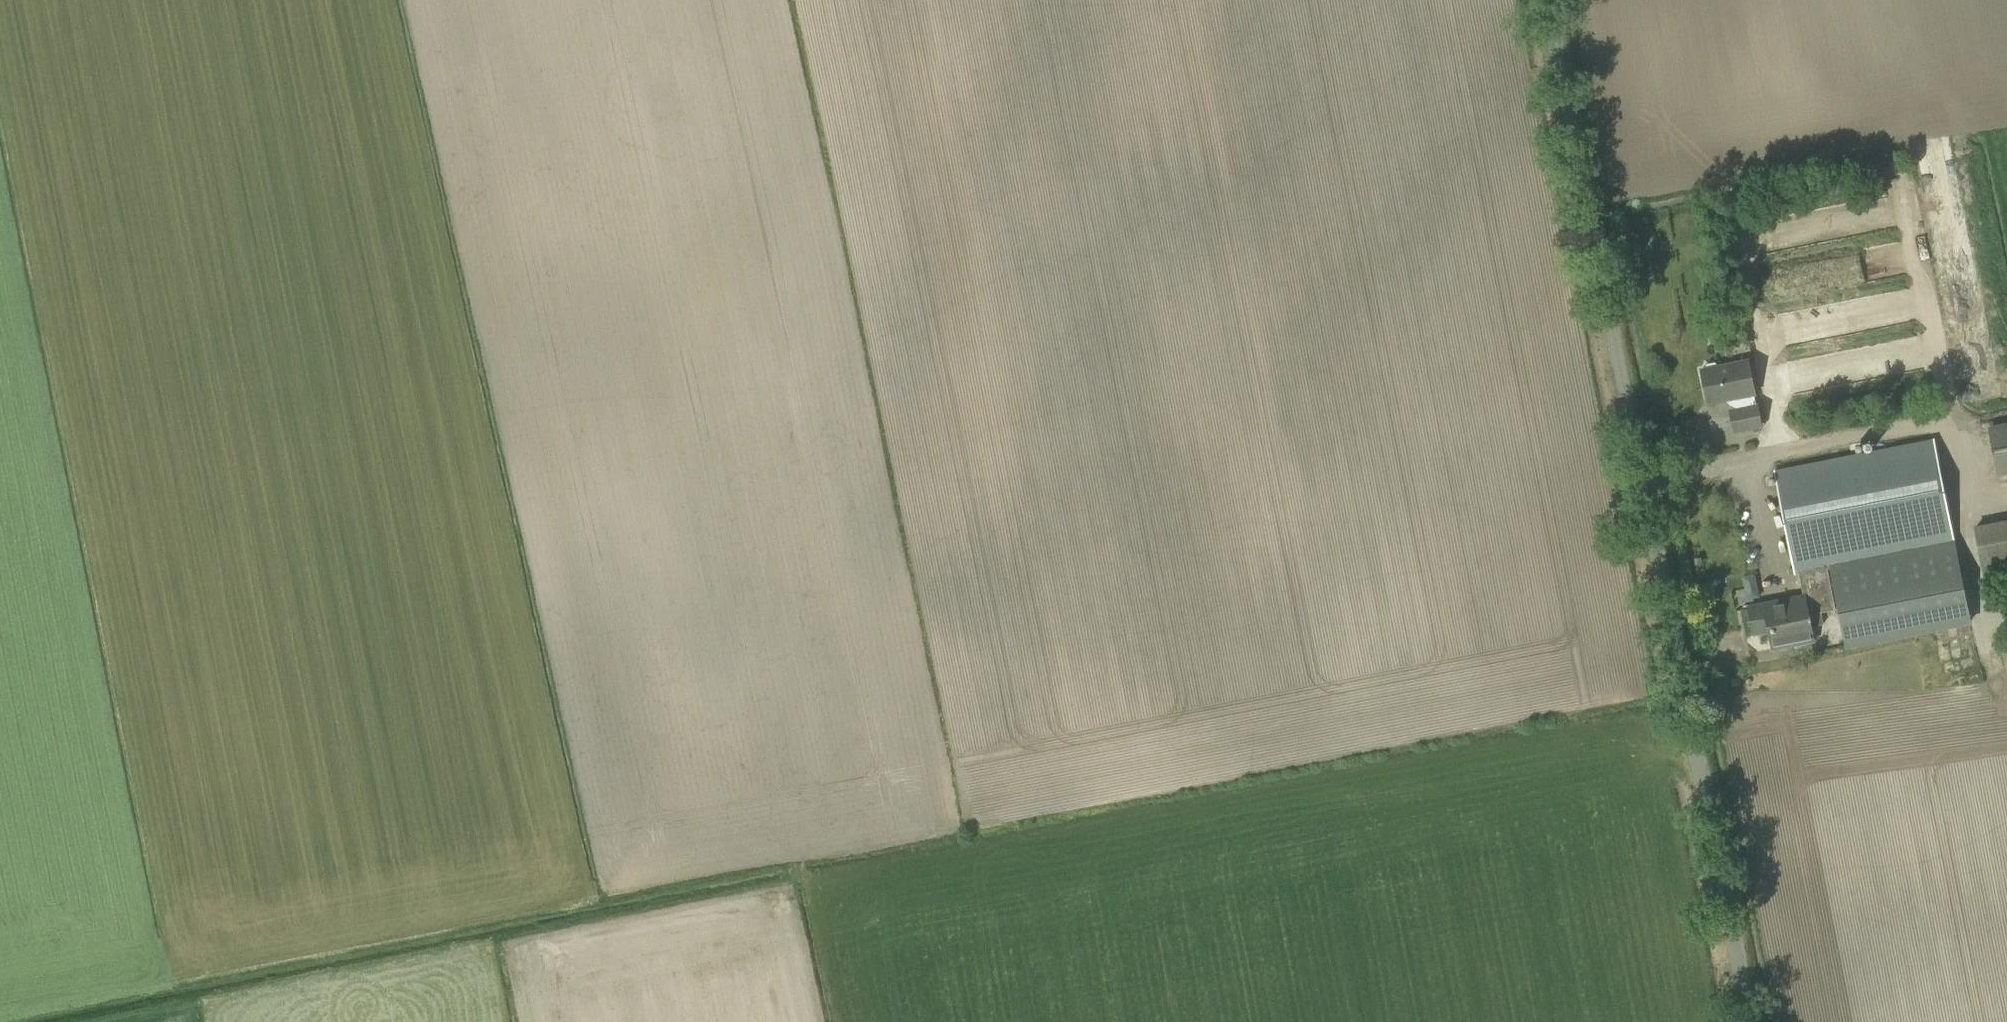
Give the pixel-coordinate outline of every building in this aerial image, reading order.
[(1755,394),(1749,361),(1719,367),(1715,363),(1707,364),(1705,370),(1702,370),(1708,403),(1734,398),(1736,410),(1731,411),(1735,431),(1762,426),(1758,406),(1756,406),(1754,394),(1755,394)] [(2006,474),(2006,423),(1988,426),(1998,476),(2006,474)] [(1767,622),(1809,615),(1822,612),(1835,610),(1827,568),(1830,567),(1845,649),(1972,624),(1954,543),(1934,440),(1776,471),(1796,574),(1800,573),(1804,595),(1774,601),(1774,603),(1749,608),(1754,635),(1769,632),(1767,622)] [(2006,575),(2006,522),(1976,528),(1986,579),(2006,575)] [(1756,578),(1743,581),(1748,605),(1760,602),(1756,578)] [(1773,649),(1814,641),(1811,626),(1824,624),(1822,612),(1809,615),(1767,622),(1769,632),(1773,649)] [(1838,614),(1828,616),(1831,629),(1841,627),(1838,614)]
